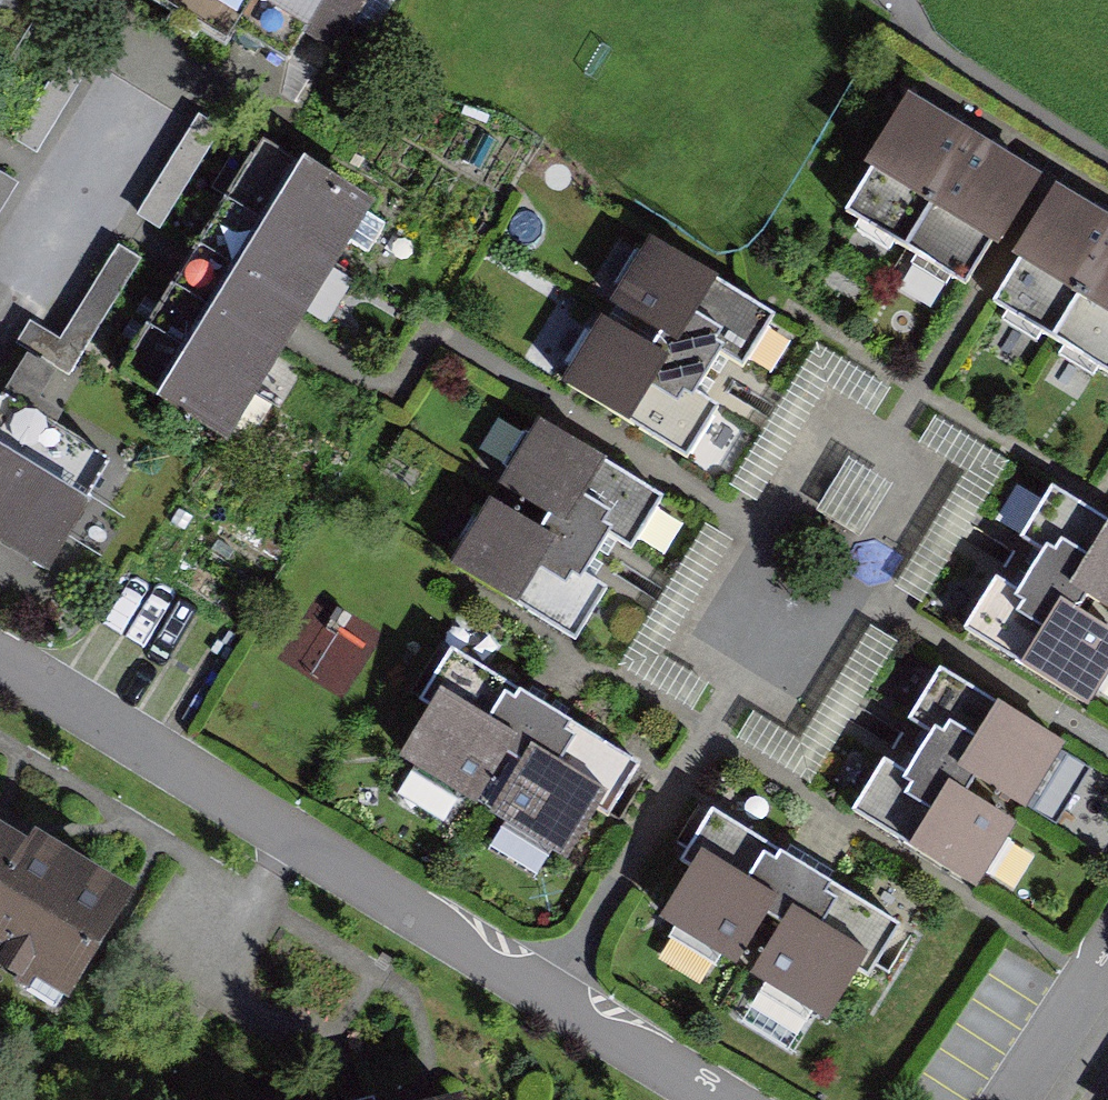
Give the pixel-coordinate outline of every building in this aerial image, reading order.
[(11,50),(41,1),(39,0),(0,0),(0,69),(11,50)] [(293,34),(314,0),(237,0),(293,34)] [(961,281),(1030,171),(1006,156),(943,116),(916,99),(846,210),(961,281)] [(147,335),(124,373),(225,436),(294,323),(366,206),(266,144),(232,197),(226,207),(192,263),(158,317),(147,335)] [(1091,211),(1059,194),(995,309),(1107,372),(1107,221),(1091,211)] [(782,298),(645,224),(605,298),(741,372),(782,298)] [(69,317),(98,335),(131,284),(154,299),(177,262),(125,229),(69,317)] [(741,372),(605,298),(564,372),(701,446),(741,372)] [(0,398),(0,531),(46,559),(105,462),(0,398)] [(666,490),(527,412),(487,483),(626,561),(666,490)] [(1008,549),(1107,607),(1107,513),(1049,479),(1008,549)] [(626,561),(487,483),(447,554),(586,631),(626,561)] [(967,619),(1087,688),(1107,653),(1107,607),(1008,549),(967,619)] [(447,650),(390,748),(487,805),(544,707),(447,650)] [(955,661),(912,733),(1024,800),(1067,728),(955,661)] [(544,707),(487,805),(584,862),(641,764),(544,707)] [(912,733),(869,805),(981,871),(1024,800),(912,733)] [(68,983),(125,889),(0,811),(0,939),(68,983)] [(810,873),(718,815),(659,909),(750,966),(810,873)] [(901,930),(810,873),(750,966),(841,1024),(901,930)]
